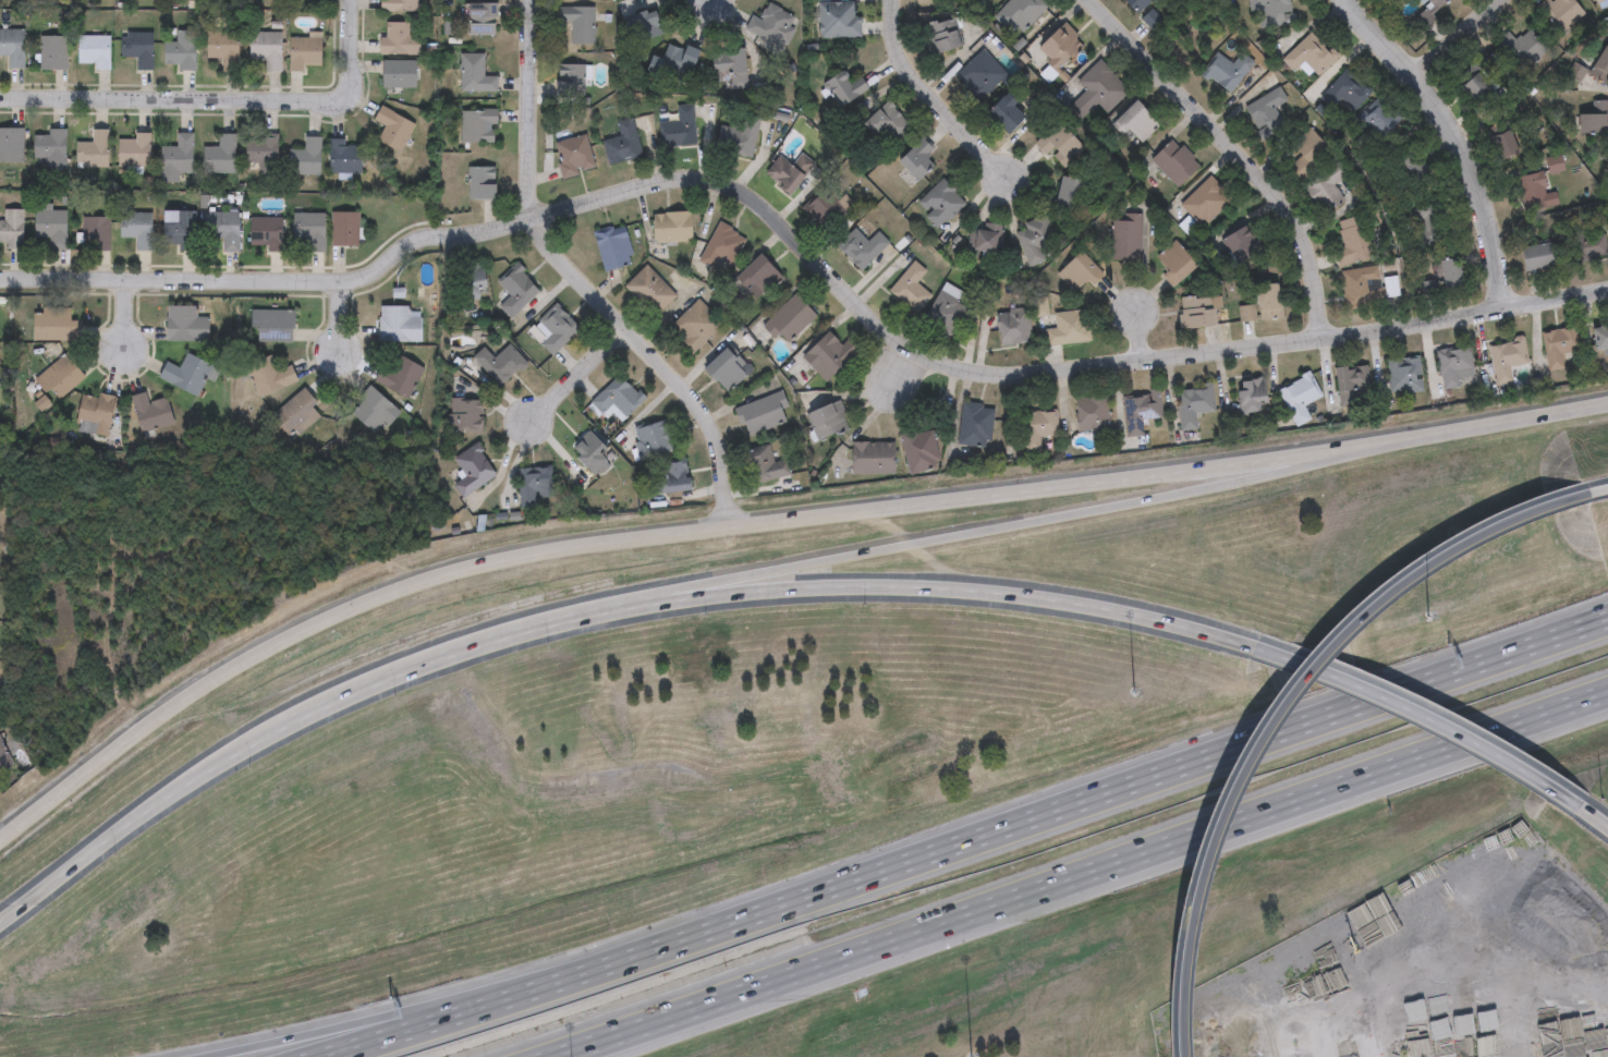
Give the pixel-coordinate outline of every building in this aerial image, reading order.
[(379,11),(379,0),(417,0),(417,11),(379,11)] [(994,15),(1008,0),(1043,0),(1048,5),(1015,37),(994,15)] [(1138,13),(1125,0),(1152,0),(1138,13)] [(1251,7),(1250,0),(1292,0),(1294,23),(1268,25),(1266,5),(1251,7)] [(1427,5),(1422,0),(1447,0),(1430,15),(1433,17),(1421,28),(1412,20),(1427,5)] [(1538,13),(1550,0),(1570,0),(1582,11),(1560,34),(1538,13)] [(861,36),(818,36),(818,1),(856,1),(856,16),(861,16),(861,36)] [(471,2),(498,2),(498,34),(471,34),(471,2)] [(748,14),(760,17),(764,4),(793,13),(785,44),(744,33),(748,14)] [(594,5),(594,44),(570,44),(570,23),(559,23),(559,5),(594,5)] [(1152,27),(1142,17),(1150,8),(1161,17),(1152,27)] [(629,13),(658,9),(662,33),(633,38),(629,13)] [(930,54),(919,27),(953,15),(963,42),(930,54)] [(410,53),(378,53),(378,38),(386,38),(386,22),(410,22),(410,53)] [(1058,71),(1037,49),(1064,22),(1085,44),(1058,71)] [(1513,40),(1530,28),(1545,51),(1518,71),(1496,40),(1507,32),(1513,40)] [(8,54),(0,54),(0,29),(23,29),(23,68),(8,68),(8,54)] [(249,58),(249,29),(281,29),(281,71),(265,71),(265,58),(249,58)] [(195,31),(195,70),(175,70),(175,64),(162,64),(162,42),(175,42),(175,31),(195,31)] [(1313,69),(1303,77),(1284,57),(1314,31),(1338,57),(1318,75),(1313,69)] [(121,56),(121,32),(153,32),(153,70),(136,70),(136,56),(121,56)] [(237,32),(237,71),(223,71),(223,56),(206,56),(206,32),(237,32)] [(307,37),(307,33),(321,33),(321,65),(306,65),(306,71),(289,71),(289,37),(307,37)] [(65,36),(65,69),(38,69),(38,36),(65,36)] [(93,69),(93,63),(76,63),(76,36),(109,36),(109,69),(93,69)] [(647,74),(653,54),(662,57),(667,41),(698,50),(689,86),(647,74)] [(1601,46),(1607,50),(1607,76),(1604,84),(1583,72),(1577,82),(1566,74),(1572,62),(1587,71),(1601,46)] [(745,47),(745,84),(731,84),(731,77),(712,77),(712,48),(745,47)] [(955,75),(982,48),(1007,73),(979,100),(955,75)] [(1230,93),(1203,70),(1219,51),(1233,63),(1242,52),(1254,63),(1230,93)] [(497,90),(460,90),(460,52),(484,52),(484,74),(497,74),(497,90)] [(1071,104),(1086,89),(1076,80),(1099,59),(1128,88),(1107,109),(1099,100),(1083,116),(1071,104)] [(1452,80),(1472,59),(1497,83),(1477,104),(1452,80)] [(415,87),(382,87),(382,61),(415,61),(415,87)] [(584,95),(558,95),(558,63),(584,63),(584,95)] [(1373,92),(1354,110),(1342,98),(1332,108),(1319,96),(1348,68),(1373,92)] [(825,83),(848,69),(853,77),(860,73),(869,88),(840,108),(825,83)] [(1289,99),(1277,107),(1286,123),(1264,136),(1245,106),(1280,85),(1289,99)] [(989,112),(1006,95),(1027,116),(1010,133),(989,112)] [(913,124),(896,142),(884,129),(876,136),(864,123),(888,99),(913,124)] [(1130,129),(1124,135),(1112,124),(1137,99),(1161,122),(1142,141),(1130,129)] [(1381,141),(1362,125),(1380,101),(1400,117),(1381,141)] [(659,143),(659,121),(678,121),(677,105),(694,104),(695,143),(659,143)] [(1576,134),(1576,113),(1583,113),(1583,104),(1606,104),(1606,134),(1576,134)] [(373,121),(380,106),(415,123),(400,151),(377,141),(385,126),(373,121)] [(496,142),(460,142),(460,108),(496,108),(496,142)] [(719,149),(727,112),(758,120),(751,157),(719,149)] [(616,120),(633,117),(642,156),(608,163),(602,139),(619,135),(616,120)] [(1514,150),(1489,142),(1498,118),(1523,126),(1514,150)] [(1058,165),(1036,143),(1059,119),(1082,141),(1058,165)] [(1335,149),(1304,180),(1291,167),(1303,155),(1290,142),(1308,124),(1335,149)] [(23,161),(0,161),(0,127),(23,127),(23,161)] [(64,169),(46,169),(46,157),(33,157),(33,134),(47,134),(47,127),(64,127),(64,169)] [(75,142),(92,142),(92,129),(107,129),(107,167),(75,167),(75,142)] [(193,132),(193,172),(179,172),(179,181),(160,181),(160,146),(176,146),(176,132),(193,132)] [(118,167),(118,137),(134,137),(134,133),(149,133),(149,167),(118,167)] [(235,133),(235,172),(203,172),(203,146),(218,146),(218,133),(235,133)] [(594,169),(561,177),(553,141),(586,134),(594,169)] [(256,163),(246,163),(246,136),(277,136),(277,171),(256,171),(256,163)] [(321,136),(321,173),(289,173),(290,149),(304,149),(304,136),(321,136)] [(935,165),(918,180),(899,160),(923,136),(934,147),(926,156),(935,165)] [(1152,159),(1173,137),(1202,165),(1180,187),(1152,159)] [(361,172),(330,172),(330,146),(361,146),(361,172)] [(1394,156),(1418,148),(1427,178),(1403,184),(1394,156)] [(814,162),(793,194),(765,174),(778,155),(792,165),(800,154),(814,162)] [(1324,214),(1304,184),(1341,160),(1350,173),(1335,183),(1344,199),(1324,214)] [(1563,161),(1563,170),(1549,170),(1549,162),(1563,161)] [(468,198),(468,166),(496,166),(496,198),(468,198)] [(1528,210),(1523,174),(1545,171),(1550,207),(1528,210)] [(1087,181),(1076,219),(1053,212),(1065,173),(1087,181)] [(1233,198),(1204,228),(1181,204),(1210,174),(1233,198)] [(938,228),(915,203),(943,177),(966,202),(938,228)] [(824,226),(805,206),(826,187),(844,208),(824,226)] [(1424,238),(1404,217),(1433,191),(1442,201),(1429,214),(1438,223),(1424,238)] [(65,250),(49,250),(49,236),(34,236),(34,205),(52,205),(52,210),(65,210),(65,250)] [(3,243),(0,243),(0,221),(3,221),(3,209),(23,209),(22,250),(3,250),(3,243)] [(195,210),(195,250),(163,250),(163,210),(195,210)] [(239,251),(217,251),(217,239),(208,239),(208,211),(239,211),(239,251)] [(330,211),(357,211),(357,245),(330,245),(330,211)] [(692,241),(654,241),(654,211),(692,211),(692,241)] [(135,250),(135,236),(120,236),(120,212),(151,212),(151,250),(135,250)] [(292,239),(292,212),(325,212),(325,252),(305,252),(305,239),(292,239)] [(1140,214),(1138,259),(1112,258),(1113,219),(1130,220),(1130,212),(1140,214)] [(1023,222),(1046,214),(1057,243),(1044,248),(1048,259),(1030,266),(1015,231),(1025,228),(1023,222)] [(1338,221),(1363,215),(1373,257),(1338,266),(1335,248),(1343,246),(1338,221)] [(109,216),(109,251),(82,251),(82,216),(109,216)] [(251,218),(281,218),(281,251),(251,251),(251,218)] [(1004,226),(999,254),(967,247),(972,227),(980,229),(983,221),(1004,226)] [(744,234),(728,274),(699,262),(716,222),(744,234)] [(593,230),(624,223),(633,264),(602,270),(593,230)] [(1225,236),(1251,224),(1264,253),(1238,265),(1225,236)] [(876,231),(888,243),(861,270),(836,245),(854,228),(866,241),(876,231)] [(1577,264),(1571,242),(1603,234),(1607,256),(1577,264)] [(1175,288),(1162,275),(1169,269),(1156,257),(1173,239),(1199,263),(1175,288)] [(1528,269),(1525,246),(1554,241),(1558,264),(1528,269)] [(1087,280),(1075,292),(1057,275),(1082,250),(1106,274),(1093,285),(1087,280)] [(782,275),(762,295),(741,274),(762,253),(782,275)] [(1470,284),(1449,290),(1440,262),(1460,255),(1470,284)] [(888,291),(912,259),(925,270),(915,282),(927,292),(914,311),(888,291)] [(488,287),(479,288),(482,296),(465,300),(458,267),(483,262),(488,287)] [(540,288),(510,317),(499,306),(510,295),(496,281),(515,263),(540,288)] [(623,287),(645,265),(675,295),(654,317),(623,287)] [(1368,280),(1372,304),(1345,307),(1341,270),(1378,266),(1379,279),(1368,280)] [(1385,295),(1385,276),(1398,276),(1399,295),(1385,295)] [(1259,281),(1281,281),(1281,317),(1259,317),(1259,281)] [(969,308),(953,339),(922,323),(942,282),(960,291),(955,301),(969,308)] [(783,347),(763,325),(796,291),(818,313),(783,347)] [(1181,296),(1216,295),(1216,326),(1182,327),(1181,296)] [(721,323),(693,350),(669,326),(697,299),(721,323)] [(580,327),(551,354),(537,340),(546,331),(536,320),(555,303),(580,327)] [(1240,319),(1240,305),(1255,305),(1255,319),(1240,319)] [(166,340),(166,306),(196,306),(196,317),(208,317),(208,340),(166,340)] [(410,306),(410,311),(421,311),(421,341),(378,341),(378,306),(410,306)] [(37,339),(38,307),(71,308),(71,319),(76,319),(76,340),(37,339)] [(1026,307),(1032,341),(1000,345),(995,312),(1026,307)] [(1049,345),(1047,328),(1055,328),(1053,312),(1087,308),(1091,341),(1049,345)] [(294,311),(294,342),(255,342),(255,311),(294,311)] [(1589,323),(1607,323),(1607,347),(1589,347),(1589,323)] [(1559,353),(1561,367),(1545,369),(1539,331),(1573,327),(1576,351),(1559,353)] [(845,338),(857,350),(826,380),(802,355),(828,330),(841,342),(845,338)] [(1490,343),(1525,338),(1530,363),(1512,365),(1514,380),(1497,384),(1490,343)] [(495,356),(510,343),(526,363),(499,386),(474,356),(486,345),(495,356)] [(728,390),(704,367),(727,345),(750,368),(728,390)] [(1472,345),(1475,376),(1461,377),(1462,386),(1442,388),(1438,350),(1472,345)] [(36,377),(68,354),(85,377),(52,400),(36,377)] [(215,366),(202,397),(158,379),(165,361),(180,367),(184,354),(215,366)] [(391,370),(399,354),(422,367),(405,398),(374,380),(382,365),(391,370)] [(297,381),(258,397),(246,365),(271,355),(277,369),(291,364),(297,381)] [(1388,359),(1421,356),(1424,390),(1391,392),(1388,359)] [(1368,364),(1371,403),(1340,405),(1338,366),(1368,364)] [(610,412),(604,418),(588,402),(619,373),(643,398),(619,422),(610,412)] [(1279,387),(1311,373),(1320,397),(1305,403),(1312,418),(1295,425),(1279,387)] [(1243,413),(1238,381),(1265,376),(1271,408),(1243,413)] [(399,412),(387,425),(378,417),(367,428),(349,410),(371,386),(399,412)] [(1178,387),(1214,386),(1215,412),(1197,412),(1198,428),(1180,428),(1178,387)] [(312,406),(319,415),(291,440),(270,417),(304,387),(317,402),(312,406)] [(114,398),(107,437),(89,433),(90,427),(75,424),(82,391),(114,398)] [(1122,393),(1161,391),(1162,417),(1143,420),(1144,435),(1125,437),(1122,393)] [(147,401),(167,397),(173,424),(138,432),(131,396),(145,392),(147,401)] [(787,405),(781,406),(785,422),(743,435),(734,405),(782,392),(787,405)] [(1077,430),(1077,396),(1108,396),(1108,430),(1077,430)] [(451,397),(483,397),(483,430),(451,430),(451,397)] [(818,440),(806,413),(838,400),(850,427),(818,440)] [(989,447),(958,444),(962,402),(994,405),(989,447)] [(1057,411),(1058,435),(1041,436),(1041,450),(1024,451),(1023,412),(1057,411)] [(673,451),(641,461),(631,428),(665,420),(673,451)] [(931,425),(939,466),(907,473),(900,432),(931,425)] [(602,452),(610,465),(590,476),(572,444),(594,430),(605,451),(602,452)] [(851,473),(851,441),(894,441),(894,473),(851,473)] [(496,474),(460,497),(452,484),(465,475),(453,457),(476,442),(496,474)] [(753,484),(745,449),(769,444),(772,461),(787,459),(790,475),(753,484)] [(662,463),(685,459),(691,488),(653,496),(649,479),(666,476),(662,463)] [(536,497),(537,506),(519,507),(516,467),(550,466),(552,497),(536,497)] [(13,768),(0,774),(0,740),(13,768)]
